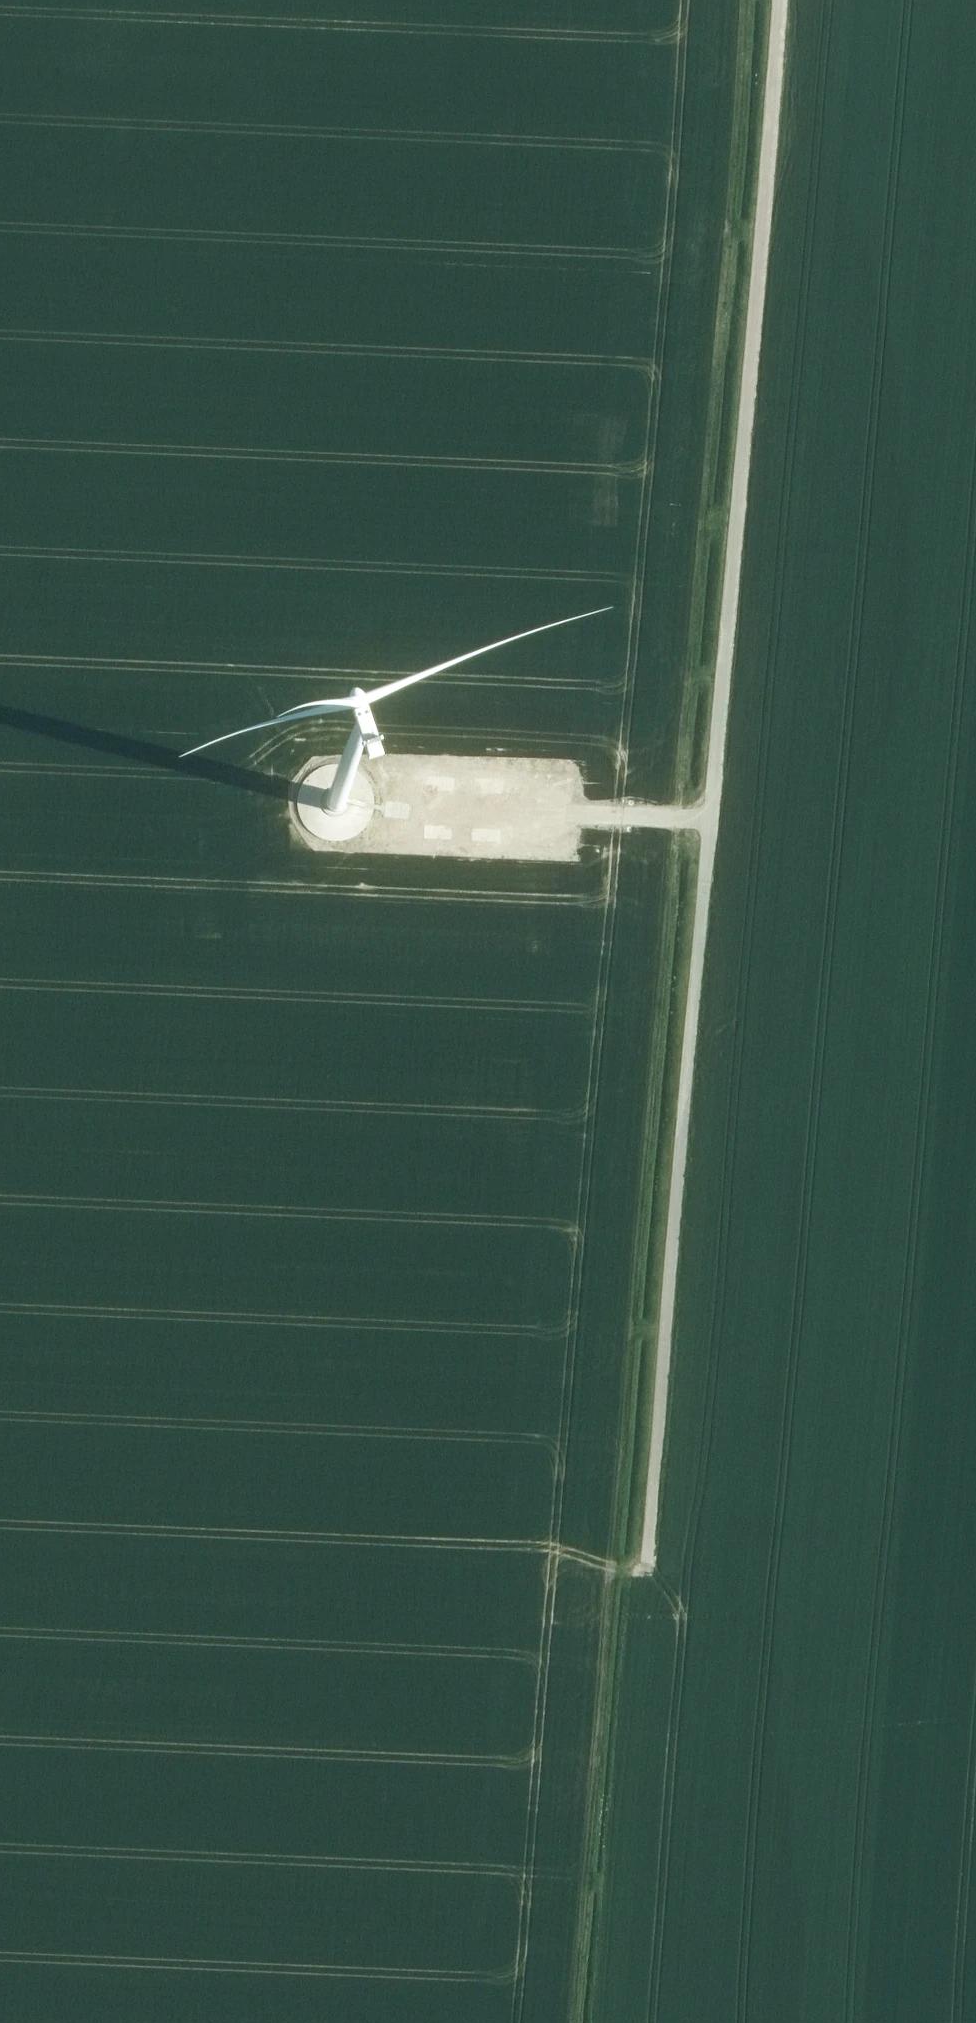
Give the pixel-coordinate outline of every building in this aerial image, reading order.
[(328,800),(327,804),(328,807),(330,810),(333,812),(337,812),(341,812),(344,809),(346,806),(346,802),(345,799),(343,796),(340,794),(336,793),(332,794),(329,797),(328,800)]
